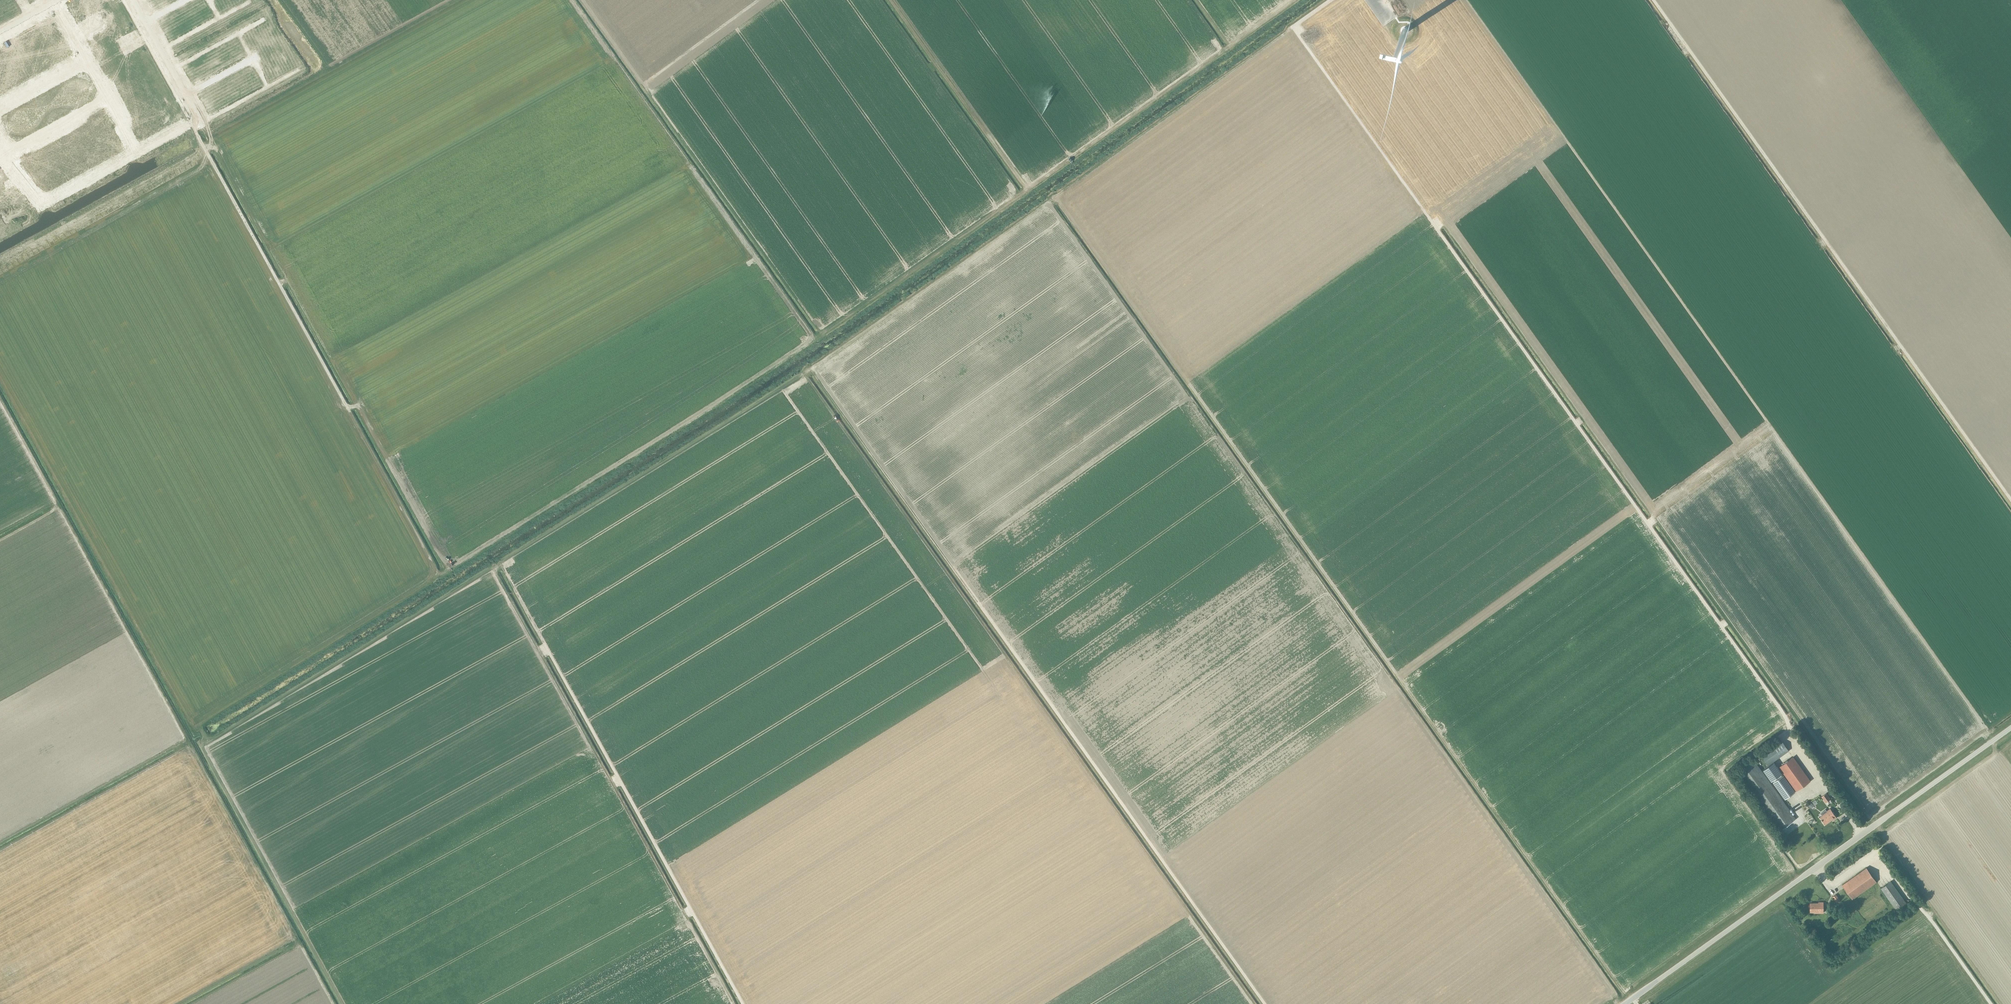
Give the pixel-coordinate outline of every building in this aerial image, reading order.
[(12,0),(7,3),(12,13),(18,10),(12,0)] [(0,7),(0,9),(2,12),(4,11),(7,16),(12,13),(7,3),(0,7)] [(52,16),(46,19),(51,28),(56,25),(53,20),(54,20),(52,16)] [(46,19),(41,22),(44,27),(42,28),(44,32),(51,28),(46,19)] [(1410,31),(1410,30),(1410,29),(1409,28),(1409,27),(1408,27),(1408,26),(1407,26),(1406,26),(1405,26),(1404,26),(1403,26),(1402,26),(1402,27),(1401,27),(1401,28),(1400,29),(1400,30),(1400,31),(1400,32),(1401,33),(1401,34),(1402,34),(1402,35),(1403,35),(1404,35),(1405,36),(1406,35),(1407,35),(1408,35),(1408,34),(1409,34),(1409,33),(1410,32),(1410,31)] [(36,27),(31,30),(36,39),(41,36),(36,27)] [(31,30),(27,32),(32,41),(36,39),(31,30)] [(27,32),(22,35),(27,44),(32,41),(27,32)] [(22,35),(17,38),(22,46),(27,44),(22,35)] [(17,38),(12,40),(17,49),(22,46),(17,38)] [(7,43),(1,46),(6,55),(11,52),(7,43)] [(1768,765),(1789,751),(1782,741),(1761,755),(1768,765)] [(188,751),(174,758),(176,762),(178,761),(181,764),(192,758),(188,751)] [(1796,791),(1810,781),(1793,757),(1779,767),(1796,791)] [(1737,772),(1779,831),(1796,819),(1754,761),(1737,772)] [(1782,774),(1774,762),(1763,770),(1771,781),(1782,774)] [(1785,799),(1795,791),(1783,775),(1773,782),(1785,799)] [(1826,803),(1830,799),(1826,793),(1821,797),(1826,803)] [(1826,809),(1822,812),(1824,815),(1820,817),(1825,824),(1832,820),(1836,818),(1830,809),(1827,811),(1826,809)] [(1852,899),(1876,882),(1866,868),(1842,885),(1852,899)] [(1897,911),(1907,904),(1891,881),(1881,888),(1897,911)] [(1814,913),(1823,913),(1823,902),(1818,902),(1818,903),(1810,903),(1810,912),(1814,912),(1814,913)]
